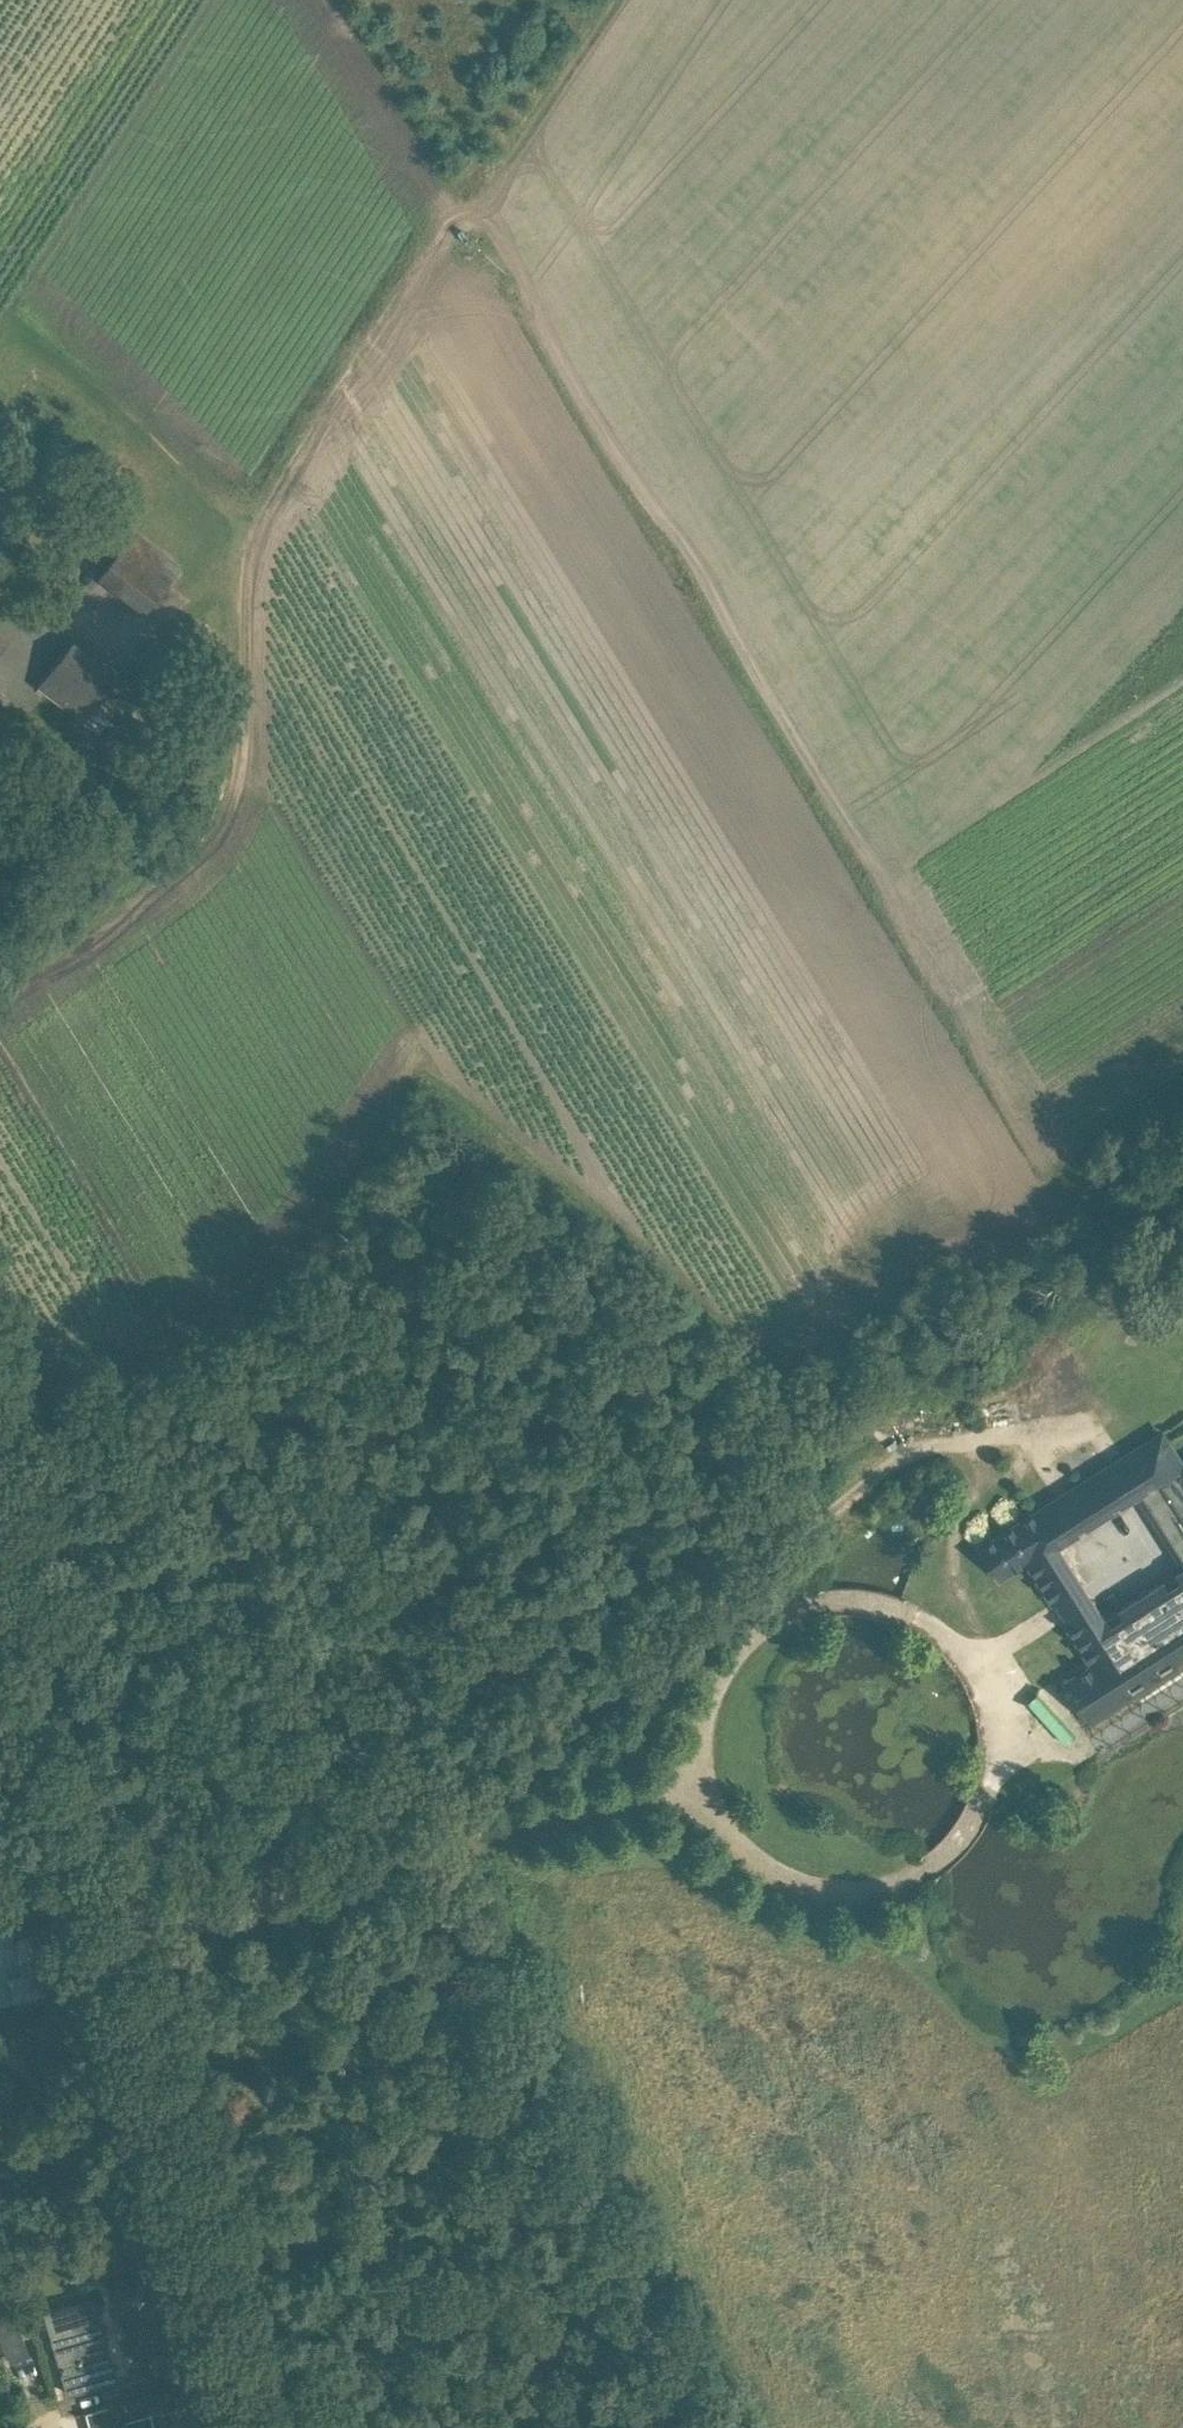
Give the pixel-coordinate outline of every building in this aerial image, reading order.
[(133,525),(95,573),(143,610),(180,562),(133,525)] [(9,641),(0,635),(0,654),(9,641)] [(86,724),(111,691),(63,653),(37,686),(86,724)] [(1166,1430),(984,1546),(1001,1574),(1028,1557),(1094,1660),(1064,1679),(1092,1723),(1182,1665),(1182,1565),(1105,1615),(1061,1545),(1163,1480),(1182,1511),(1182,1455),(1166,1430)] [(34,1934),(0,1943),(0,1960),(10,1998),(34,1992),(34,1993),(49,1989),(34,1934)] [(37,2031),(31,2018),(17,2025),(22,2037),(37,2031)] [(45,2308),(55,2345),(68,2391),(118,2377),(95,2294),(45,2308)] [(0,2303),(0,2331),(11,2358),(28,2351),(22,2336),(33,2332),(27,2314),(16,2319),(8,2300),(0,2303)] [(103,2387),(108,2405),(153,2393),(148,2375),(103,2387)] [(187,2390),(181,2407),(194,2412),(200,2395),(187,2390)] [(153,2393),(108,2405),(114,2427),(154,2427),(150,2412),(158,2410),(153,2393)]
